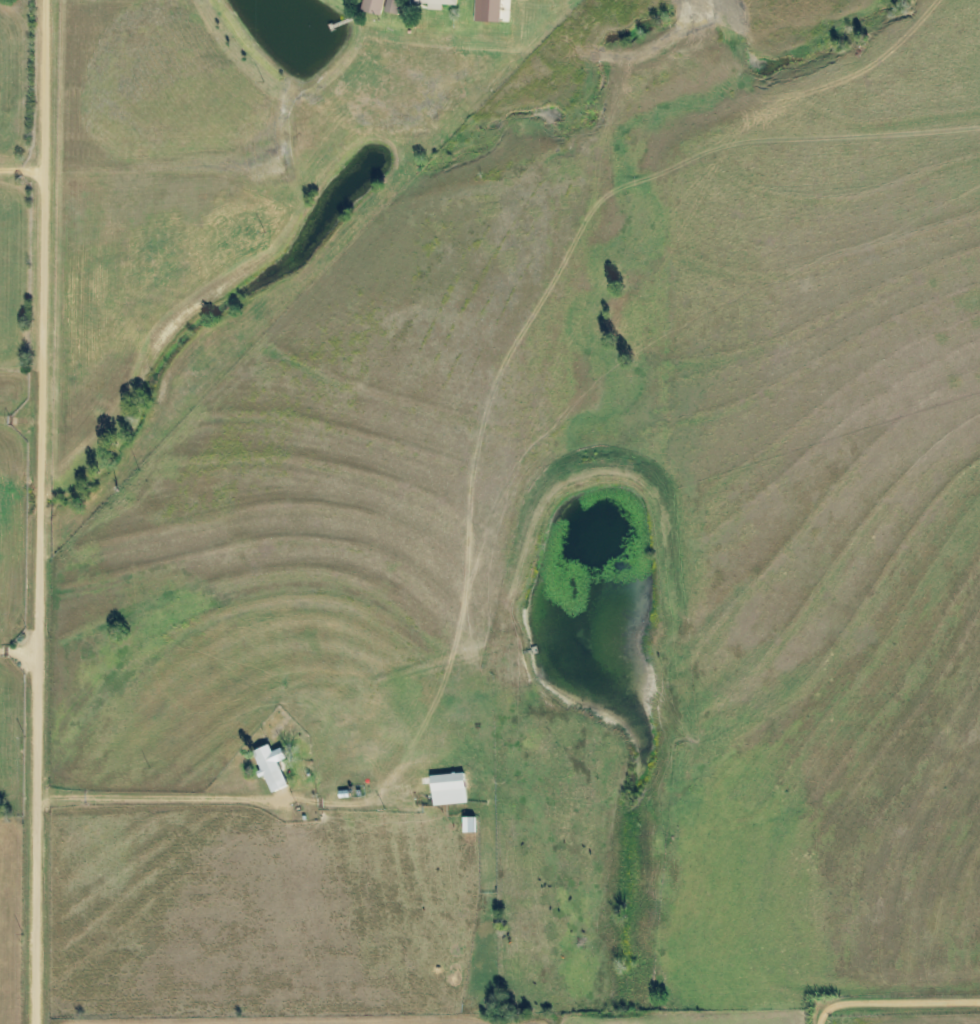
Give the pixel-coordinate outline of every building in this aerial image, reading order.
[(380,16),(385,0),(363,0),(361,10),(380,16)] [(399,14),(401,2),(394,0),(387,0),(385,11),(399,14)] [(457,0),(412,0),(412,2),(429,2),(429,9),(442,10),(442,4),(457,5),(457,0)] [(502,21),(502,0),(476,0),(475,20),(502,21)] [(279,762),(287,759),(282,748),(272,751),(270,745),(253,751),(262,777),(265,776),(272,793),(288,787),(279,762)] [(433,806),(468,802),(464,772),(430,776),(433,806)] [(463,817),(463,833),(476,833),(475,817),(463,817)]
